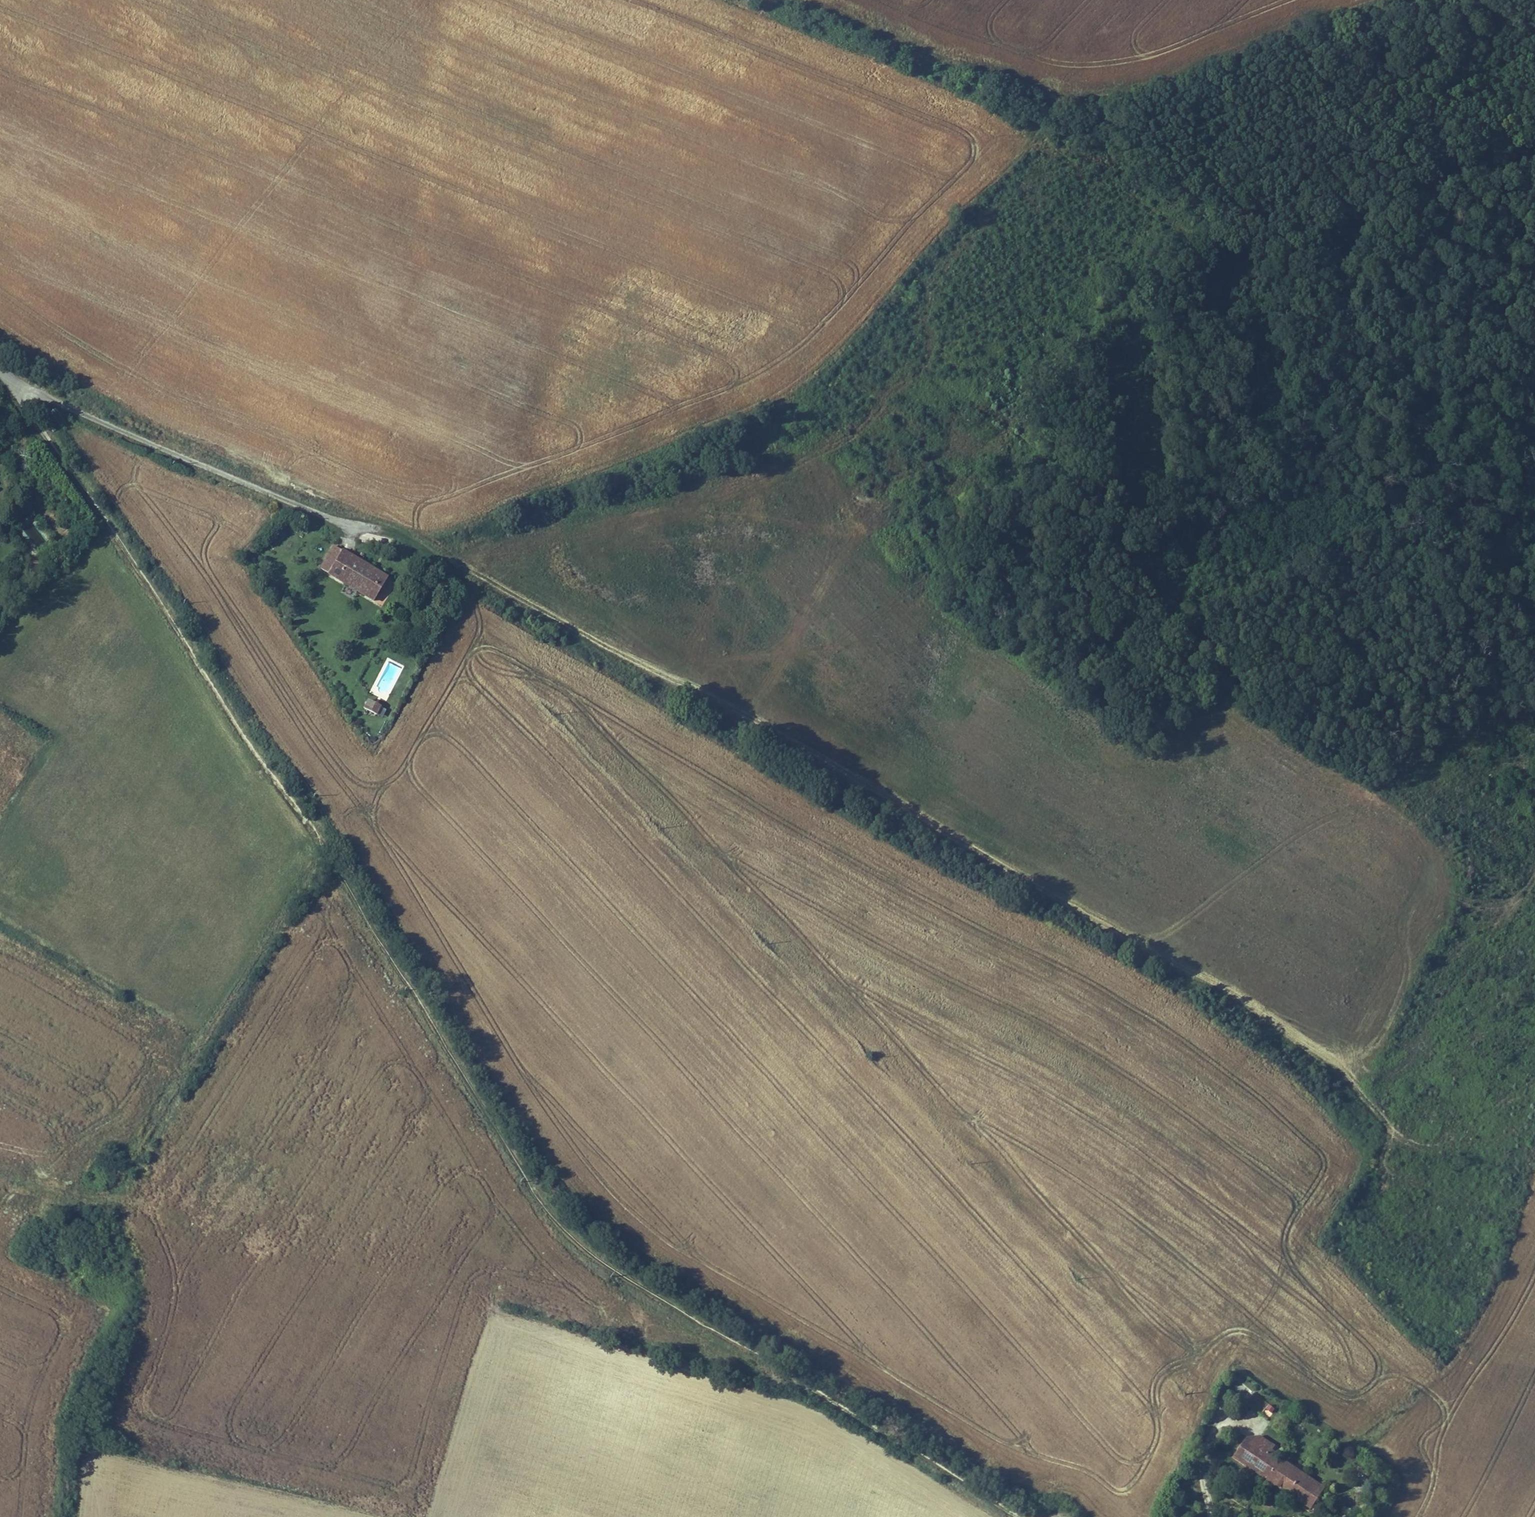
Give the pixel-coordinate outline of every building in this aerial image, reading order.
[(320,567),(328,571),(341,549),(333,545),(320,567)] [(341,549),(328,571),(327,573),(345,583),(342,589),(354,596),(357,590),(374,600),(389,573),(342,547),(341,549)] [(42,560),(31,559),(30,570),(41,571),(42,560)] [(377,713),(382,704),(368,697),(363,706),(377,713)] [(1325,1486),(1297,1469),(1296,1465),(1280,1455),(1279,1453),(1272,1449),(1271,1444),(1260,1438),(1247,1439),(1236,1456),(1314,1504),(1325,1486)]
